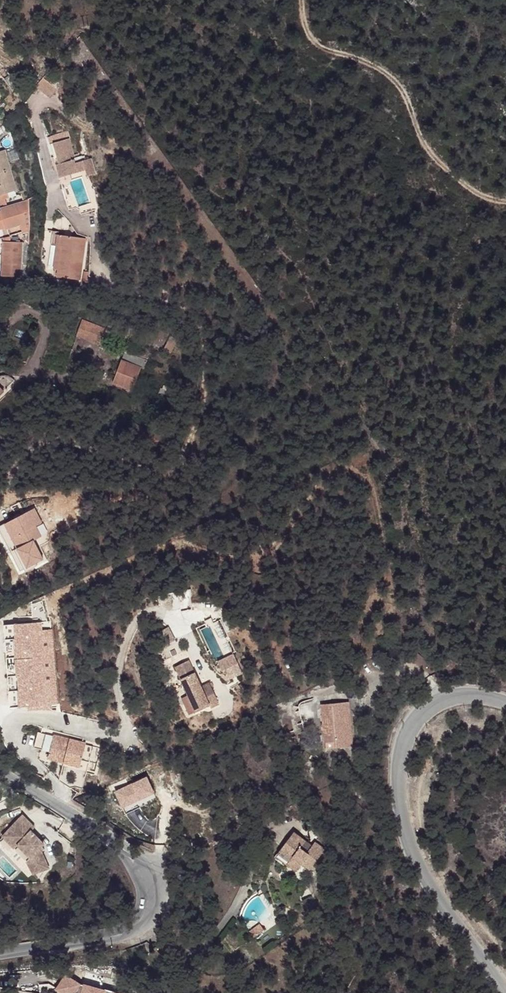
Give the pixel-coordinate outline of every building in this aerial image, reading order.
[(45,79),(38,87),(51,100),(58,92),(45,79)] [(51,143),(64,189),(73,187),(71,182),(69,176),(79,173),(69,138),(51,143)] [(0,151),(0,195),(1,195),(2,200),(13,197),(11,192),(17,191),(5,150),(0,151)] [(73,187),(64,189),(70,210),(76,208),(80,210),(80,207),(73,187)] [(2,211),(7,227),(22,223),(25,232),(31,230),(29,200),(8,206),(7,201),(1,203),(2,208),(1,209),(2,211)] [(80,207),(80,210),(82,215),(96,210),(93,203),(80,207)] [(52,245),(57,245),(62,246),(59,269),(59,277),(81,280),(85,238),(53,234),(52,245)] [(12,235),(11,236),(5,237),(3,276),(21,277),(23,242),(12,241),(12,235)] [(105,328),(84,320),(78,336),(100,344),(101,339),(105,328)] [(119,329),(109,325),(107,332),(117,335),(119,329)] [(178,340),(171,336),(164,349),(171,353),(178,340)] [(148,360),(126,352),(114,383),(133,390),(142,368),(144,369),(148,360)] [(14,381),(10,376),(7,376),(5,375),(3,375),(2,376),(0,376),(0,395),(14,381)] [(41,560),(34,539),(39,537),(35,524),(40,522),(35,508),(3,519),(21,568),(41,560)] [(166,658),(180,652),(168,626),(154,632),(166,658)] [(205,706),(206,708),(215,704),(205,684),(197,688),(184,661),(171,668),(184,695),(192,713),(205,706)] [(347,702),(320,704),(324,742),(334,741),(334,747),(351,746),(347,702)] [(78,767),(85,743),(41,730),(36,747),(48,751),(46,758),(78,767)] [(28,858),(23,862),(33,874),(48,862),(37,849),(43,844),(30,829),(33,827),(23,814),(0,834),(0,837),(12,850),(17,845),(28,858)] [(292,833),(280,849),(291,856),(287,862),(285,864),(295,871),(301,863),(308,869),(323,850),(314,843),(309,849),(305,853),(299,849),(303,844),(304,842),(292,833)] [(309,849),(303,844),(299,849),(305,853),(309,849)] [(291,856),(280,849),(276,854),(287,862),(291,856)] [(247,931),(252,938),(263,930),(259,924),(247,931)] [(59,976),(54,992),(122,992),(59,976)]
